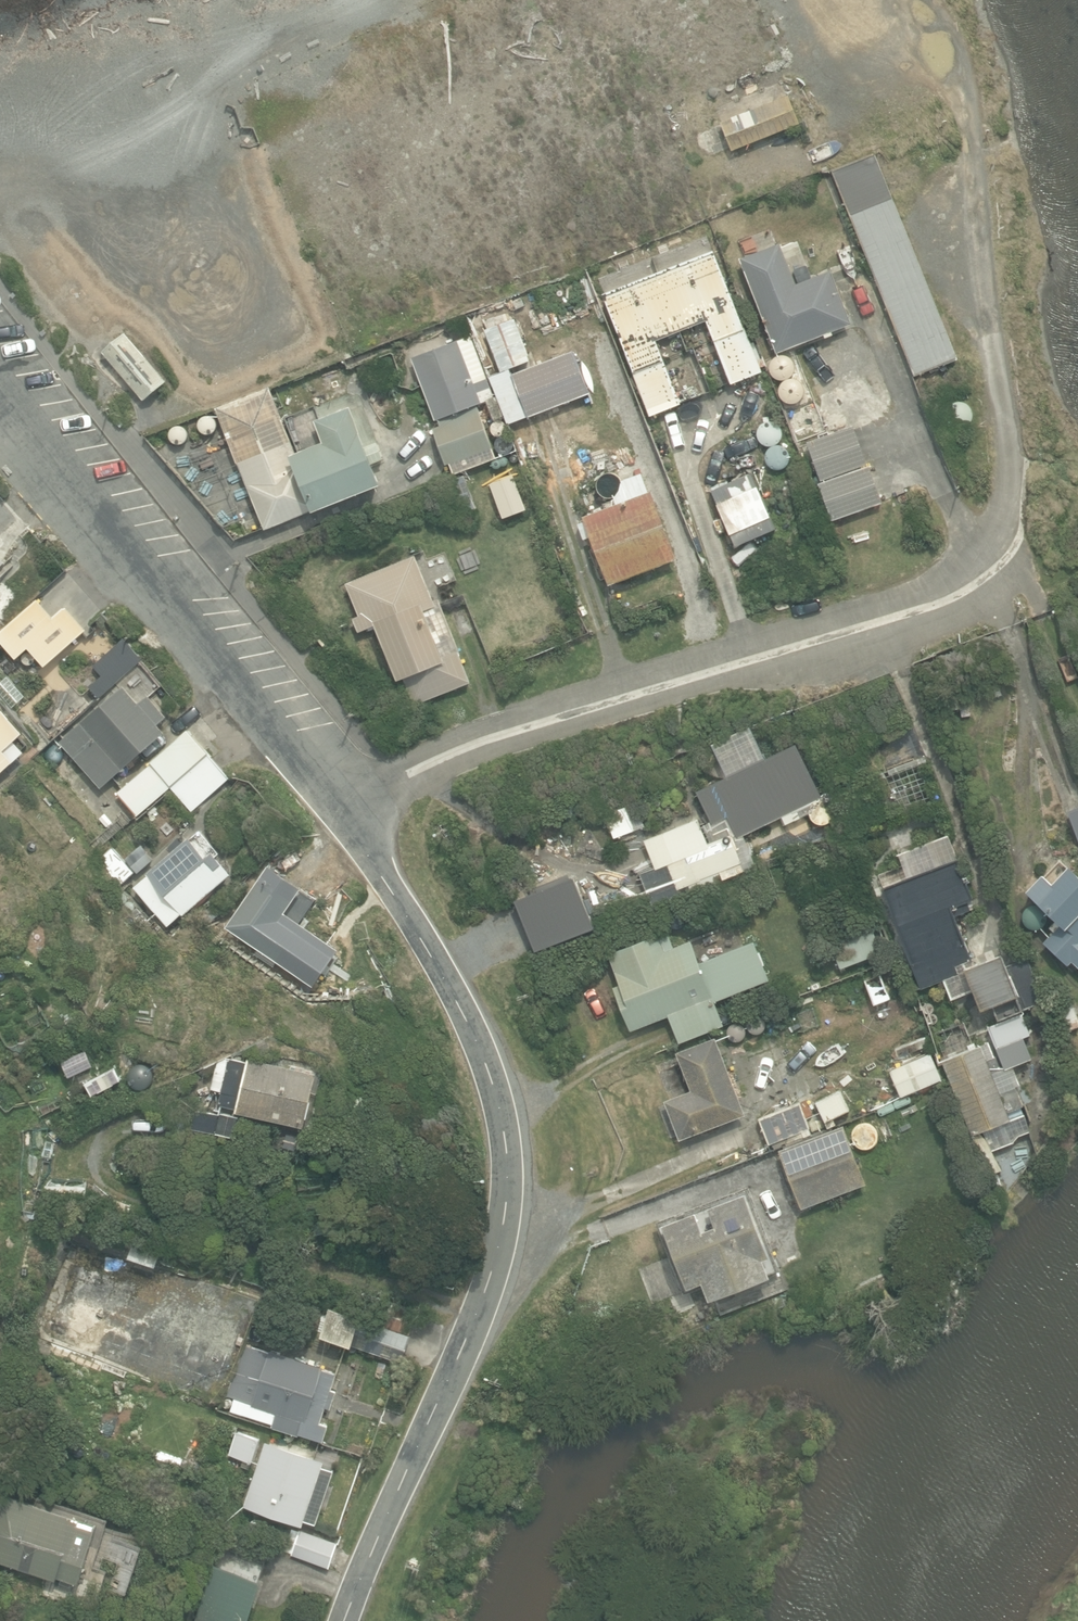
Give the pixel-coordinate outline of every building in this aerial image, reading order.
[(731,152),(799,125),(787,96),(720,123),(731,152)] [(914,377),(957,360),(874,154),(831,171),(914,377)] [(795,285),(779,244),(738,260),(775,354),(823,336),(825,339),(832,336),(831,332),(850,325),(829,272),(795,285)] [(761,373),(713,251),(601,296),(649,417),(680,405),(655,341),(705,321),(730,385),(761,373)] [(501,374),(530,364),(513,318),(484,329),(501,374)] [(142,402),(165,383),(124,334),(102,353),(142,402)] [(504,417),(473,335),(410,358),(434,421),(437,420),(439,426),(431,429),(445,466),(492,449),(475,405),(486,401),(493,421),(504,417)] [(527,417),(587,394),(571,351),(511,375),(527,417)] [(294,454),(268,389),(215,410),(263,530),(381,486),(351,407),(315,421),(309,408),(285,418),(298,453),(294,454)] [(820,481),(866,465),(852,427),(807,443),(820,481)] [(831,522),(881,504),(868,466),(818,484),(831,522)] [(535,503),(524,474),(513,478),(513,475),(489,484),(502,519),(526,510),(525,507),(535,503)] [(457,516),(475,509),(462,477),(445,484),(457,516)] [(608,586),(676,560),(650,491),(582,517),(608,586)] [(428,605),(410,558),(345,584),(359,618),(355,619),(359,630),(364,629),(364,631),(376,626),(398,681),(403,679),(413,705),(469,683),(458,654),(459,653),(438,601),(428,605)] [(37,600),(0,633),(0,641),(16,659),(28,648),(45,667),(85,631),(65,607),(52,618),(37,600)] [(98,698),(141,660),(123,640),(93,667),(102,677),(89,688),(98,698)] [(134,699),(119,682),(56,738),(98,785),(161,729),(155,722),(163,714),(143,691),(134,699)] [(950,711),(968,706),(965,693),(947,698),(950,711)] [(6,761),(7,762),(22,749),(11,736),(20,728),(0,705),(0,766),(6,761)] [(171,786),(208,755),(187,730),(148,763),(150,766),(117,794),(136,816),(171,786)] [(795,819),(791,811),(821,797),(795,744),(695,791),(711,825),(726,817),(736,838),(781,817),(784,824),(795,819)] [(193,812),(230,780),(208,755),(171,786),(193,812)] [(560,821),(571,816),(567,805),(556,809),(560,821)] [(1066,812),(1077,843),(1077,807),(1066,812)] [(706,845),(697,821),(655,837),(665,862),(679,857),(693,895),(723,884),(722,880),(744,872),(730,836),(706,845)] [(220,853),(200,831),(190,840),(188,838),(147,874),(148,876),(134,888),(167,926),(181,914),(183,916),(230,875),(215,857),(220,853)] [(137,873),(153,860),(141,846),(125,859),(137,873)] [(115,890),(133,873),(111,849),(93,865),(115,890)] [(1059,859),(1043,876),(1042,875),(1024,894),(1058,926),(1042,943),(1066,966),(1070,961),(1077,968),(1077,877),(1059,859)] [(958,975),(955,967),(970,961),(952,917),(975,908),(956,860),(882,889),(922,989),(945,980),(952,998),(972,990),(980,1010),(992,1006),(997,1020),(1042,1003),(1026,959),(1005,967),(1000,954),(964,968),(965,972),(958,975)] [(299,936),(278,921),(296,896),(264,874),(226,928),(279,965),(288,952),(308,966),(306,970),(323,982),(341,957),(302,931),(299,936)] [(839,969),(881,953),(871,927),(829,942),(839,969)] [(664,951),(658,934),(607,954),(619,985),(613,987),(629,1031),(668,1016),(678,1043),(723,1026),(712,997),(711,997),(699,966),(688,970),(679,945),(664,951)] [(873,1005),(889,999),(880,975),(864,980),(873,1005)] [(1077,1028),(1077,1014),(1071,993),(1052,1000),(1063,1033),(1077,1028)] [(793,1025),(829,1007),(822,994),(787,1013),(793,1025)] [(889,1025),(901,1019),(893,1005),(882,1012),(889,1025)] [(995,1048),(1030,1035),(1021,1013),(987,1027),(995,1048)] [(678,1140),(744,1115),(715,1038),(675,1053),(690,1091),(663,1101),(678,1140)] [(908,1089),(930,1081),(916,1041),(893,1049),(908,1089)] [(985,1061),(980,1047),(940,1062),(967,1135),(1010,1119),(1006,1111),(1022,1105),(1015,1087),(998,1094),(991,1074),(1000,1071),(995,1058),(985,1061)] [(316,1074),(247,1059),(246,1063),(229,1059),(227,1069),(214,1066),(209,1089),(221,1092),(218,1105),(236,1109),(235,1113),(304,1128),(316,1074)] [(827,1128),(835,1124),(832,1118),(848,1111),(839,1091),(815,1102),(827,1128)] [(774,1148),(809,1135),(802,1119),(813,1115),(807,1100),(759,1119),(768,1144),(772,1143),(774,1148)] [(216,1132),(218,1115),(196,1111),(194,1128),(216,1132)] [(801,1209),(865,1184),(843,1127),(779,1151),(801,1209)] [(988,1177),(1002,1169),(983,1135),(969,1143),(988,1177)] [(778,1269),(747,1189),(657,1223),(659,1228),(664,1227),(687,1288),(702,1282),(708,1299),(769,1276),(768,1273),(778,1269)] [(410,1335),(415,1315),(365,1300),(360,1320),(410,1335)] [(351,1346),(360,1318),(329,1308),(320,1337),(351,1346)] [(402,1362),(410,1335),(360,1320),(352,1347),(402,1362)] [(269,1354),(242,1345),(226,1396),(235,1399),(231,1411),(273,1425),(273,1426),(322,1442),(327,1427),(319,1425),(324,1408),(330,1409),(335,1392),(330,1390),(335,1375),(322,1371),(323,1368),(270,1351),(269,1354)] [(250,1463),(258,1440),(232,1431),(224,1454),(250,1463)] [(316,1524),(334,1471),(320,1467),(322,1461),(265,1442),(244,1506),(302,1525),(303,1520),(316,1524)] [(143,1548),(102,1534),(107,1519),(11,1486),(0,1518),(0,1562),(56,1580),(57,1577),(78,1584),(78,1583),(84,1585),(86,1580),(127,1594),(143,1548)] [(328,1568),(336,1544),(298,1532),(290,1556),(328,1568)] [(265,1560),(216,1546),(193,1620),(247,1620),(265,1560)]
